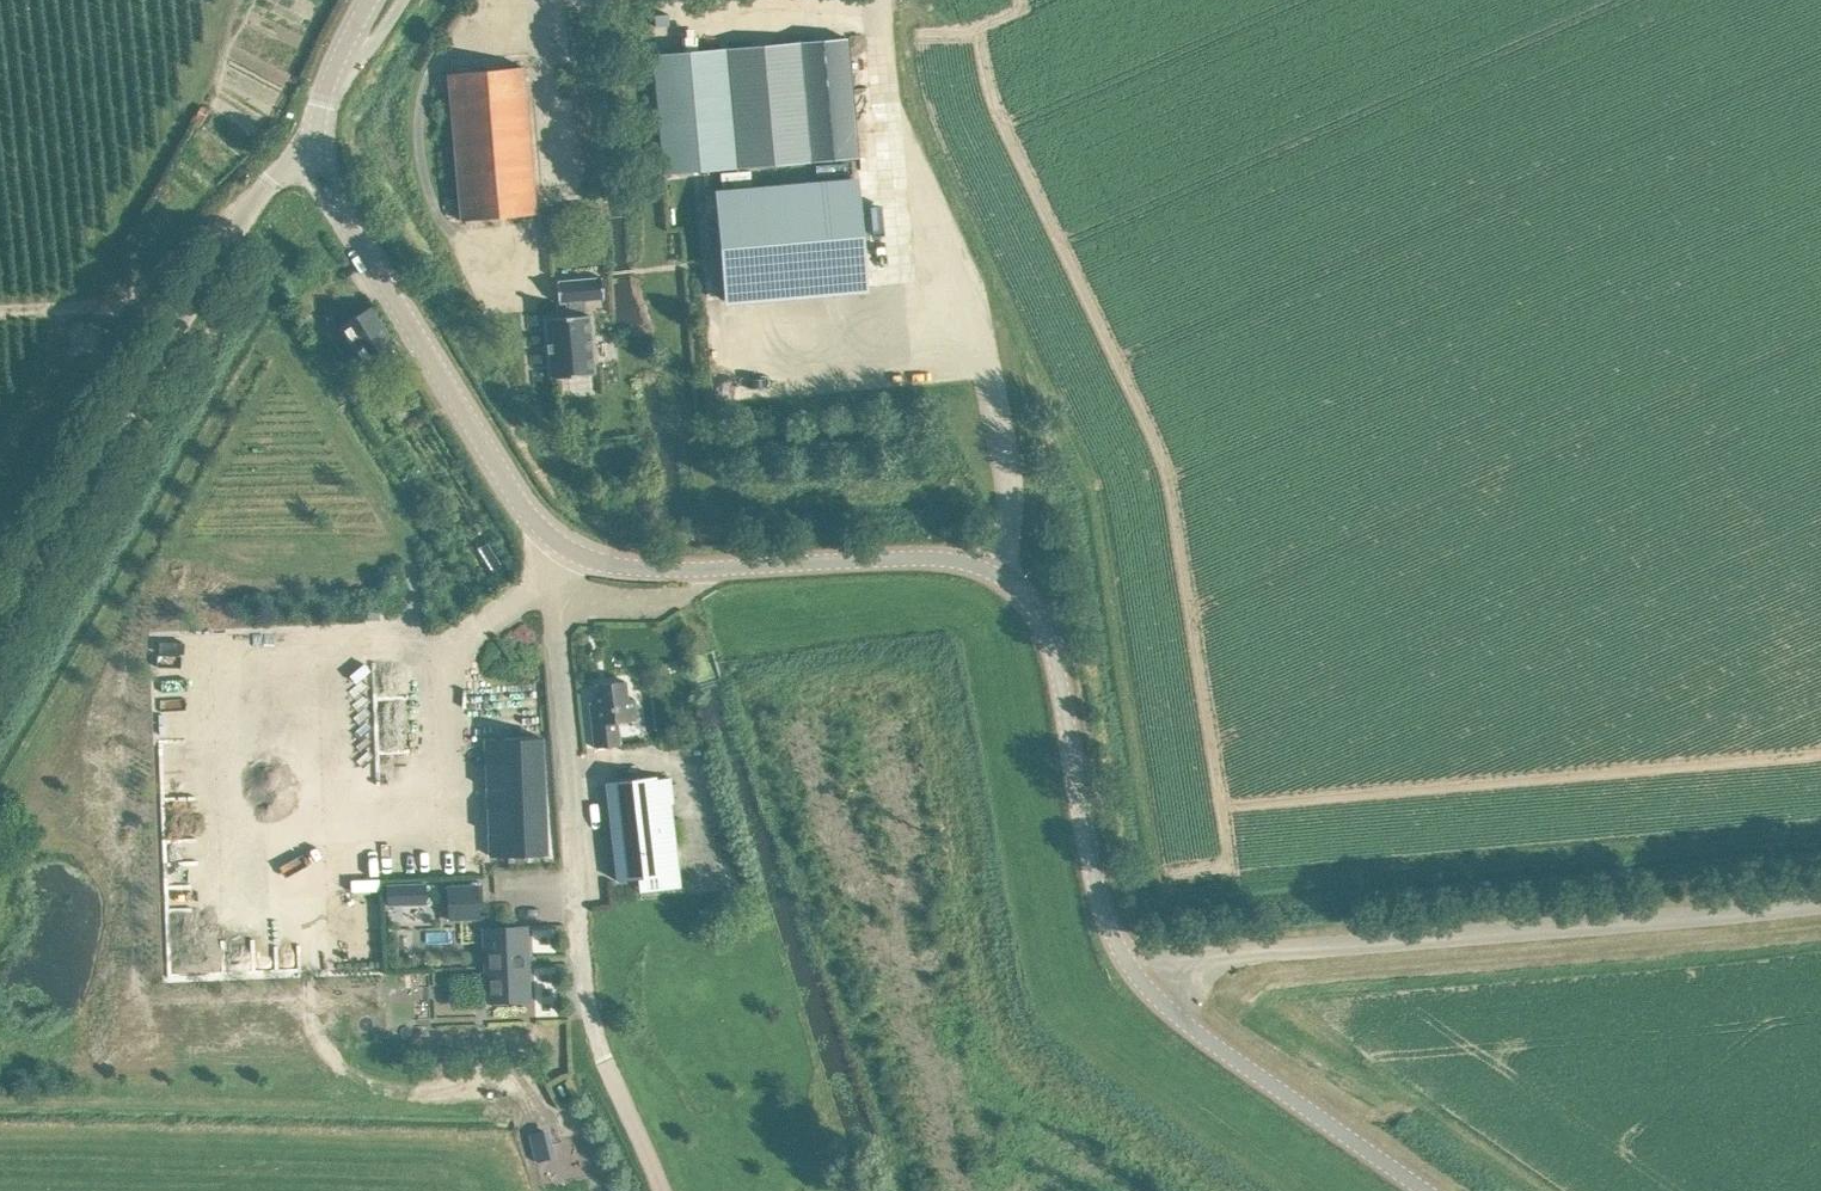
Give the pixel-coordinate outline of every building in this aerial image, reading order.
[(798,12),(825,11),(824,1),(798,1),(798,12)] [(664,174),(857,157),(846,38),(653,55),(664,174)] [(461,221),(537,214),(524,66),(448,73),(461,221)] [(725,301),(868,288),(859,181),(716,194),(725,301)] [(589,315),(584,315),(583,301),(604,299),(602,277),(557,282),(558,303),(567,302),(568,317),(545,319),(551,378),(595,374),(589,315)] [(366,310),(357,296),(334,310),(342,324),(340,325),(365,366),(396,347),(371,307),(366,310)] [(597,701),(590,702),(595,747),(602,746),(615,745),(612,722),(637,719),(634,698),(627,699),(625,680),(595,684),(597,701)] [(542,738),(513,740),(485,741),(489,855),(547,853),(543,745),(542,738)] [(655,781),(607,786),(618,880),(642,877),(666,874),(658,810),(675,808),(672,782),(656,784),(655,781)] [(419,899),(446,899),(445,857),(402,858),(403,882),(419,881),(419,899)] [(449,922),(480,921),(478,883),(447,885),(449,922)] [(530,1000),(527,926),(489,927),(489,949),(484,949),(485,977),(491,977),(491,1002),(530,1000)]
